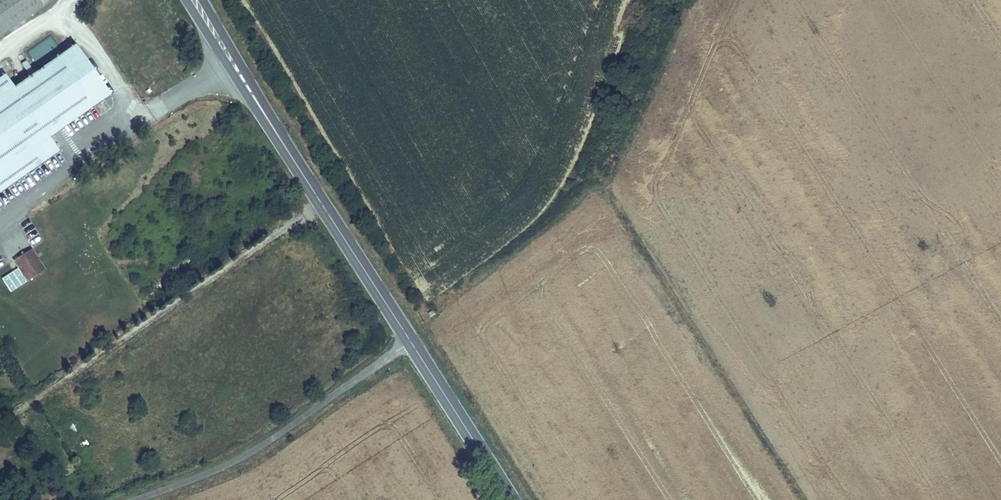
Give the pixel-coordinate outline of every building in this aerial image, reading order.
[(32,0),(0,0),(0,23),(32,0)] [(58,147),(45,130),(108,86),(71,34),(9,78),(0,66),(0,187),(58,147)] [(45,270),(31,248),(14,259),(29,281),(45,270)] [(73,436),(81,431),(75,421),(66,426),(73,436)] [(83,436),(76,440),(82,449),(89,445),(83,436)]
